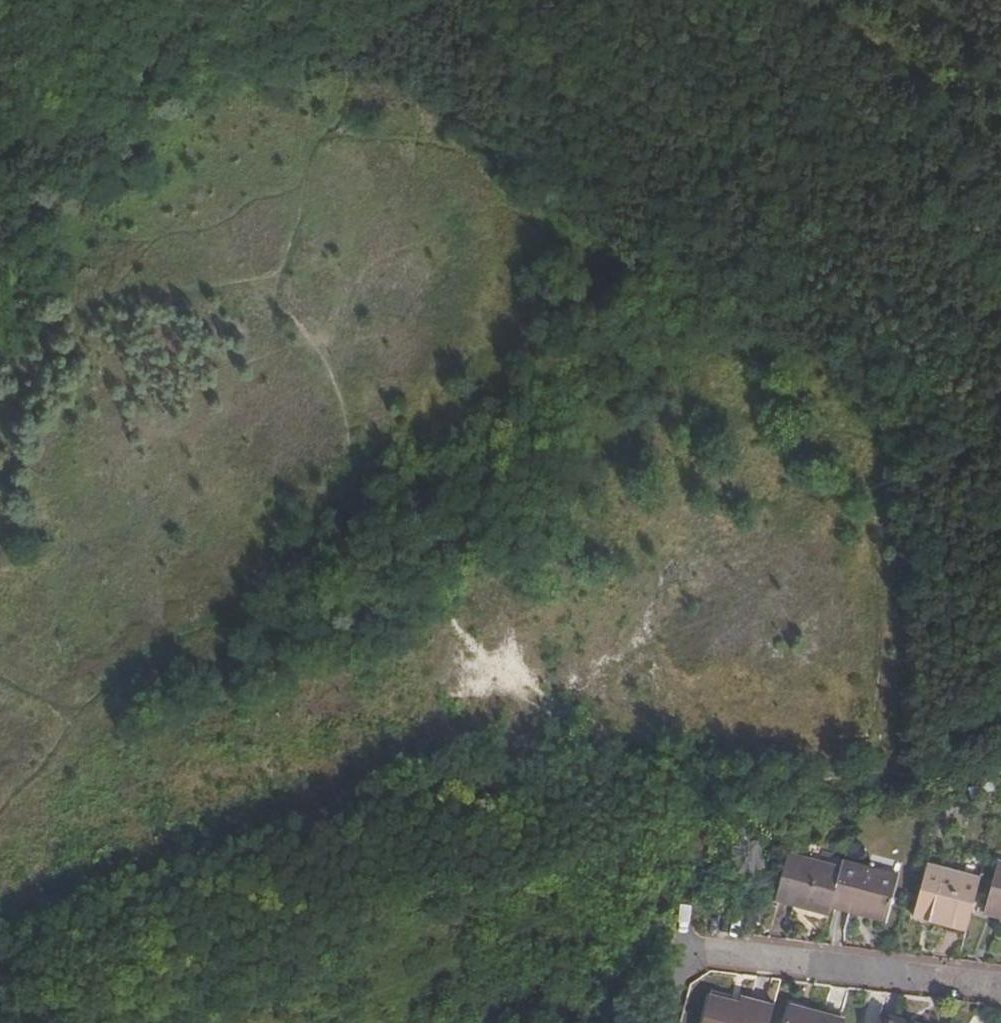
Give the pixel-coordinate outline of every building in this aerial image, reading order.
[(776,901),(829,915),(831,908),(841,870),(788,855),(776,901)] [(899,877),(843,863),(841,870),(831,908),(887,921),(899,877)] [(999,863),(985,914),(1000,918),(1000,864),(999,863)] [(968,931),(981,880),(928,867),(915,914),(936,919),(935,922),(968,931)] [(711,994),(710,1000),(740,1007),(741,1002),(711,994)] [(774,1005),(743,996),(741,1002),(740,1007),(710,1000),(704,1022),(769,1022),(774,1005)] [(790,1006),(786,1022),(846,1022),(846,1021),(790,1006)]
